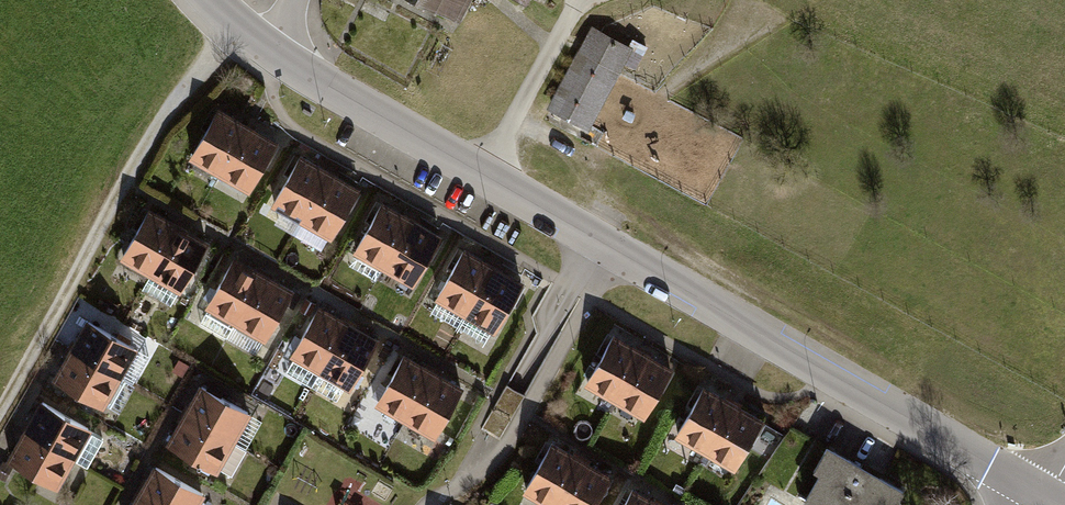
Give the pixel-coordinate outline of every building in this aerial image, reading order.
[(447,11),(453,0),(425,0),(447,11)] [(629,49),(593,29),(553,106),(587,125),(629,49)] [(222,109),(195,159),(252,190),(279,139),(222,109)] [(300,160),(272,211),(329,242),(357,191),(300,160)] [(385,205),(358,256),(415,286),(442,236),(385,205)] [(121,255),(150,271),(176,226),(147,209),(121,255)] [(150,271),(179,288),(205,242),(176,226),(150,271)] [(464,251),(436,302),(493,333),(521,282),(464,251)] [(202,305),(231,322),(257,276),(229,259),(202,305)] [(231,322),(260,339),(286,293),(257,276),(231,322)] [(290,353),(319,370),(346,324),(317,307),(290,353)] [(90,321),(73,350),(119,376),(136,347),(90,321)] [(319,370),(348,386),(375,341),(346,324),(319,370)] [(615,339),(588,390),(645,421),(672,370),(615,339)] [(73,350),(56,378),(102,405),(119,376),(73,350)] [(376,401),(405,418),(432,372),(403,355),(376,401)] [(405,418),(434,434),(461,389),(432,372),(405,418)] [(702,386),(675,436),(732,467),(759,416),(702,386)] [(200,387),(183,415),(229,442),(246,413),(200,387)] [(42,403),(25,432),(71,459),(88,430),(42,403)] [(183,415),(166,444),(212,471),(229,442),(183,415)] [(25,432),(8,461),(54,487),(71,459),(25,432)] [(527,488),(556,504),(582,459),(553,442),(527,488)] [(805,499),(814,504),(895,504),(903,491),(834,450),(805,499)] [(556,504),(594,504),(611,476),(582,459),(556,504)] [(140,500),(148,504),(198,504),(202,498),(157,472),(140,500)] [(662,504),(634,488),(623,504),(662,504)]
